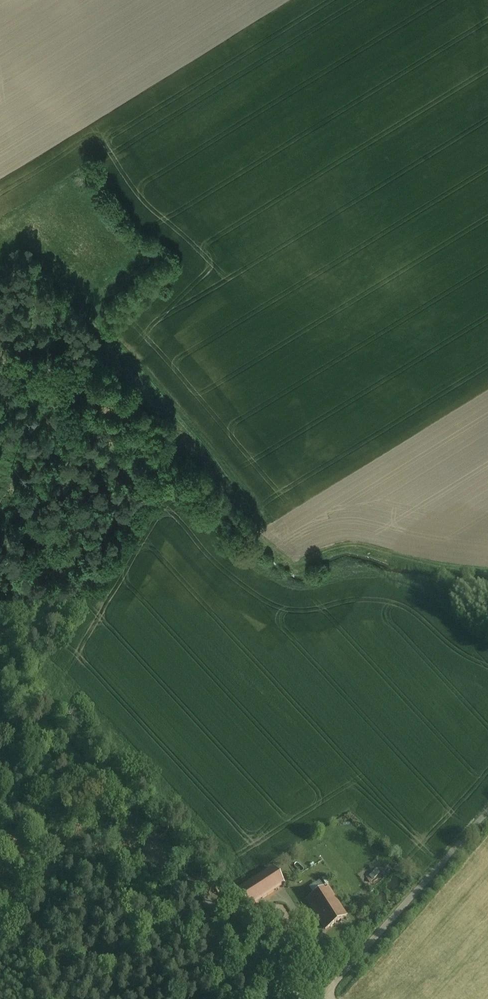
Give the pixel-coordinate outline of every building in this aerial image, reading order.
[(273,868),(238,891),(249,907),(284,885),(273,868)] [(375,878),(382,872),(378,868),(371,874),(375,878)] [(306,899),(315,913),(336,900),(327,886),(306,899)] [(336,900),(315,913),(325,929),(346,916),(336,900)]
